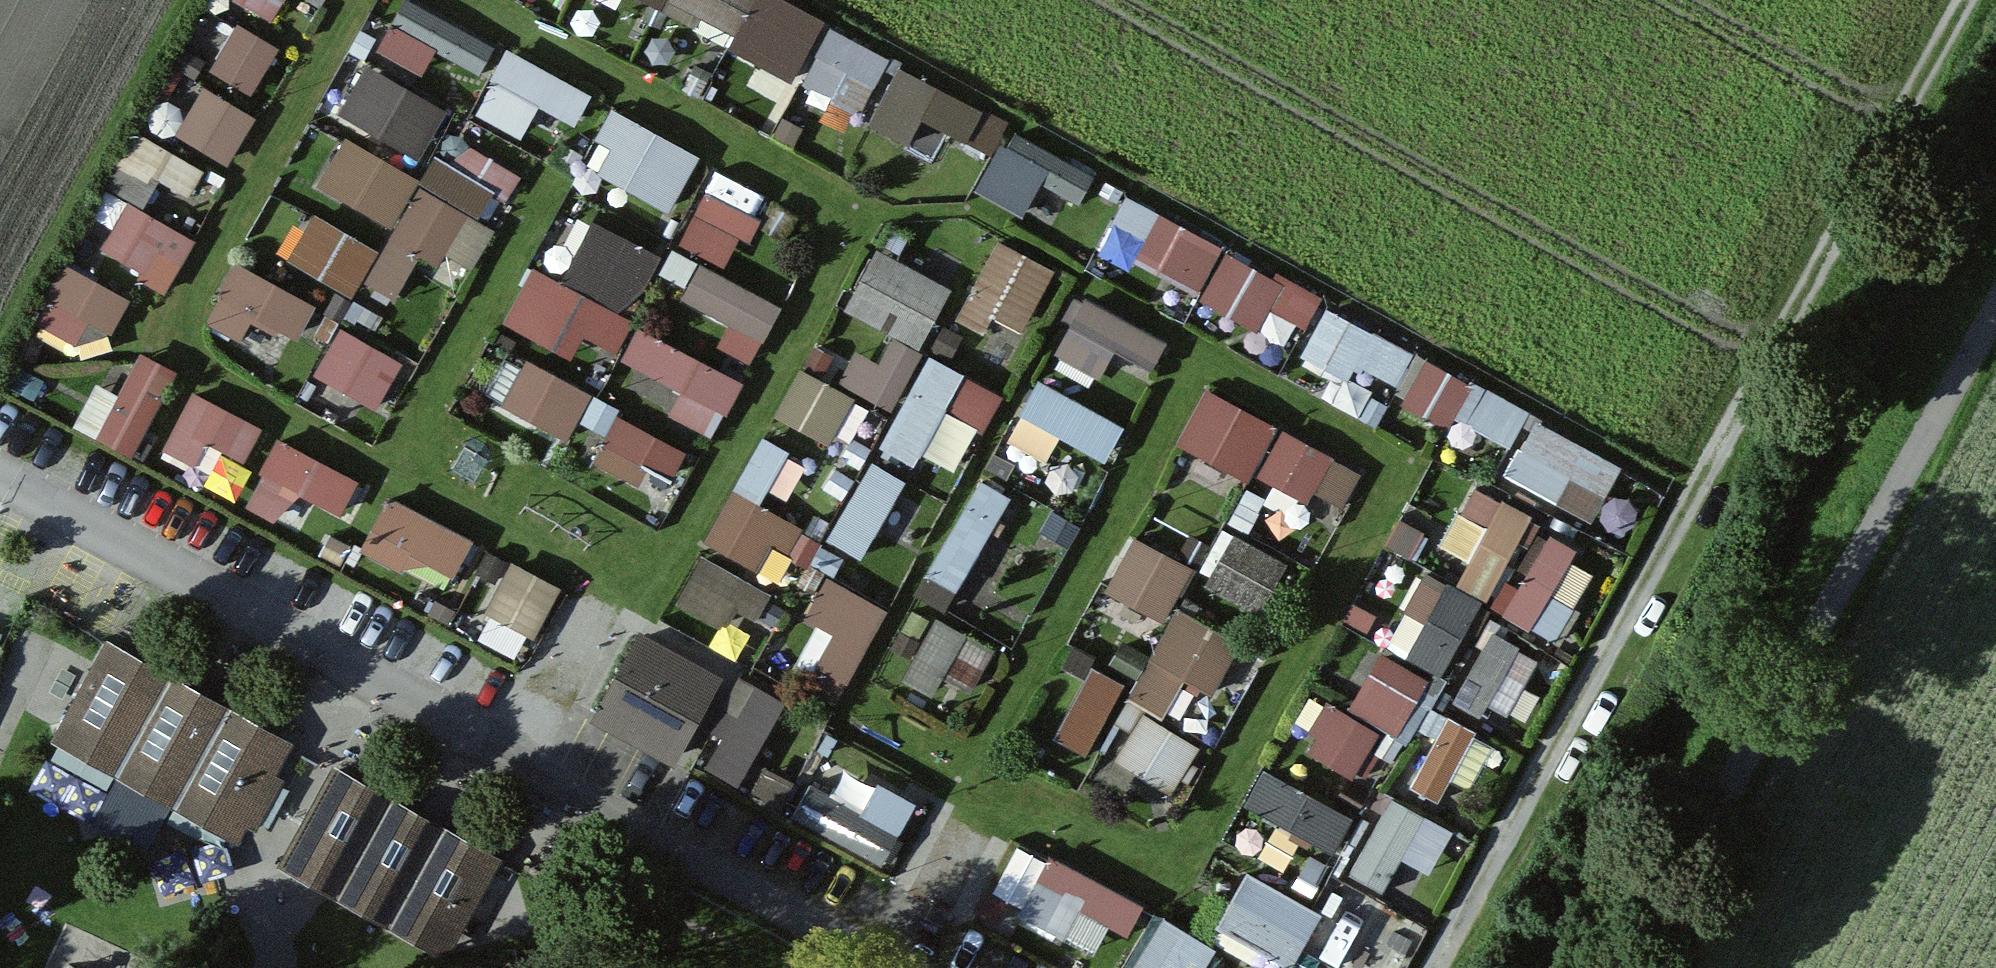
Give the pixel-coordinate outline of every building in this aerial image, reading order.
[(426,53),(440,26),(485,50),(500,22),(460,0),(398,0),(382,30),(426,53)] [(745,12),(749,0),(711,0),(745,12)] [(218,55),(262,75),(286,25),(241,5),(218,55)] [(808,64),(869,88),(892,31),(831,7),(808,64)] [(419,140),(453,93),(377,39),(343,86),(419,140)] [(946,128),(949,112),(987,119),(996,75),(891,55),(879,116),(946,128)] [(209,63),(177,112),(233,148),(265,100),(209,63)] [(1031,193),(1047,160),(1088,180),(1102,150),(1013,109),(984,171),(1031,193)] [(348,113),(319,161),(396,207),(424,158),(348,113)] [(464,114),(435,166),(501,202),(530,151),(464,114)] [(736,248),(776,172),(723,144),(683,220),(736,248)] [(372,258),(403,275),(426,235),(441,244),(472,190),(426,163),(372,258)] [(174,270),(203,216),(127,176),(98,230),(174,270)] [(1306,316),(1327,261),(1124,185),(1103,240),(1306,316)] [(311,190),(288,239),(360,273),(383,223),(311,190)] [(570,258),(639,288),(664,231),(596,201),(570,258)] [(1029,317),(1062,250),(1003,220),(970,288),(1029,317)] [(869,233),(858,299),(899,306),(893,339),(850,332),(843,371),(919,384),(944,245),(869,233)] [(106,328),(137,277),(72,239),(42,290),(106,328)] [(242,240),(208,304),(245,323),(261,293),(305,317),(322,283),(242,240)] [(736,305),(726,324),(758,341),(788,285),(705,240),(685,278),(736,305)] [(585,310),(626,328),(641,292),(533,246),(507,306),(575,335),(585,310)] [(1061,338),(1106,356),(1117,328),(1164,347),(1177,315),(1085,279),(1061,338)] [(1328,288),(1308,331),(1515,431),(1536,388),(1328,288)] [(275,347),(293,323),(262,298),(243,322),(275,347)] [(351,309),(312,379),(368,409),(406,339),(351,309)] [(638,311),(630,336),(650,343),(638,380),(726,410),(747,348),(638,311)] [(577,421),(599,373),(497,327),(475,374),(577,421)] [(101,362),(81,409),(147,436),(184,347),(142,329),(125,372),(101,362)] [(928,432),(964,451),(1006,371),(934,333),(886,425),(922,444),(928,432)] [(806,345),(781,395),(835,421),(860,371),(806,345)] [(1066,418),(1109,443),(1131,406),(1046,356),(1010,418),(1052,442),(1066,418)] [(1209,367),(1184,416),(1345,497),(1370,448),(1209,367)] [(165,431),(195,449),(212,419),(250,441),(269,408),(201,369),(165,431)] [(682,453),(694,425),(620,393),(598,442),(644,461),(653,441),(682,453)] [(1601,498),(1629,442),(1538,397),(1510,454),(1601,498)] [(251,486),(284,499),(295,471),(348,492),(364,452),(278,419),(251,486)] [(867,536),(881,512),(904,526),(921,496),(901,485),(915,461),(877,439),(833,516),(867,536)] [(980,454),(926,575),(960,590),(1014,469),(980,454)] [(1471,472),(1448,527),(1470,536),(1458,565),(1427,551),(1394,627),(1455,653),(1486,582),(1571,618),(1609,530),(1471,472)] [(389,475),(366,532),(457,570),(481,513),(389,475)] [(1111,573),(1174,600),(1199,544),(1136,516),(1111,573)] [(707,533),(680,580),(754,623),(782,576),(707,533)] [(515,539),(479,623),(531,645),(567,561),(515,539)] [(787,639),(848,671),(894,586),(832,554),(787,639)] [(1177,586),(1139,678),(1205,706),(1243,614),(1177,586)] [(967,690),(996,625),(936,598),(907,663),(967,690)] [(1519,700),(1543,629),(1489,610),(1465,682),(1519,700)] [(1387,627),(1353,682),(1404,713),(1438,658),(1387,627)] [(36,628),(1,703),(0,702),(0,791),(36,713),(61,724),(94,654),(36,628)] [(739,676),(655,633),(608,724),(692,767),(739,676)] [(314,746),(118,640),(64,740),(261,846),(314,746)] [(1097,642),(1057,717),(1092,736),(1132,660),(1097,642)] [(1310,734),(1369,761),(1393,708),(1333,682),(1310,734)] [(1122,740),(1182,771),(1208,721),(1149,690),(1122,740)] [(1417,763),(1451,778),(1482,707),(1447,692),(1417,763)] [(1342,830),(1360,788),(1268,749),(1250,791),(1342,830)] [(816,761),(796,799),(888,846),(923,779),(883,759),(868,788),(816,761)] [(513,857),(346,765),(290,867),(456,958),(513,857)] [(1413,885),(1457,807),(1397,773),(1353,851),(1413,885)] [(155,839),(171,884),(216,868),(200,823),(155,839)] [(1115,904),(1135,914),(1151,882),(1052,833),(1021,895),(1100,934),(1115,904)] [(1301,944),(1330,890),(1251,849),(1223,903),(1301,944)] [(1308,945),(1341,960),(1377,884),(1345,868),(1308,945)] [(1154,967),(1195,967),(1220,921),(1167,893),(1133,957),(1154,967)] [(1282,967),(1315,967),(1287,957),(1282,967)]
